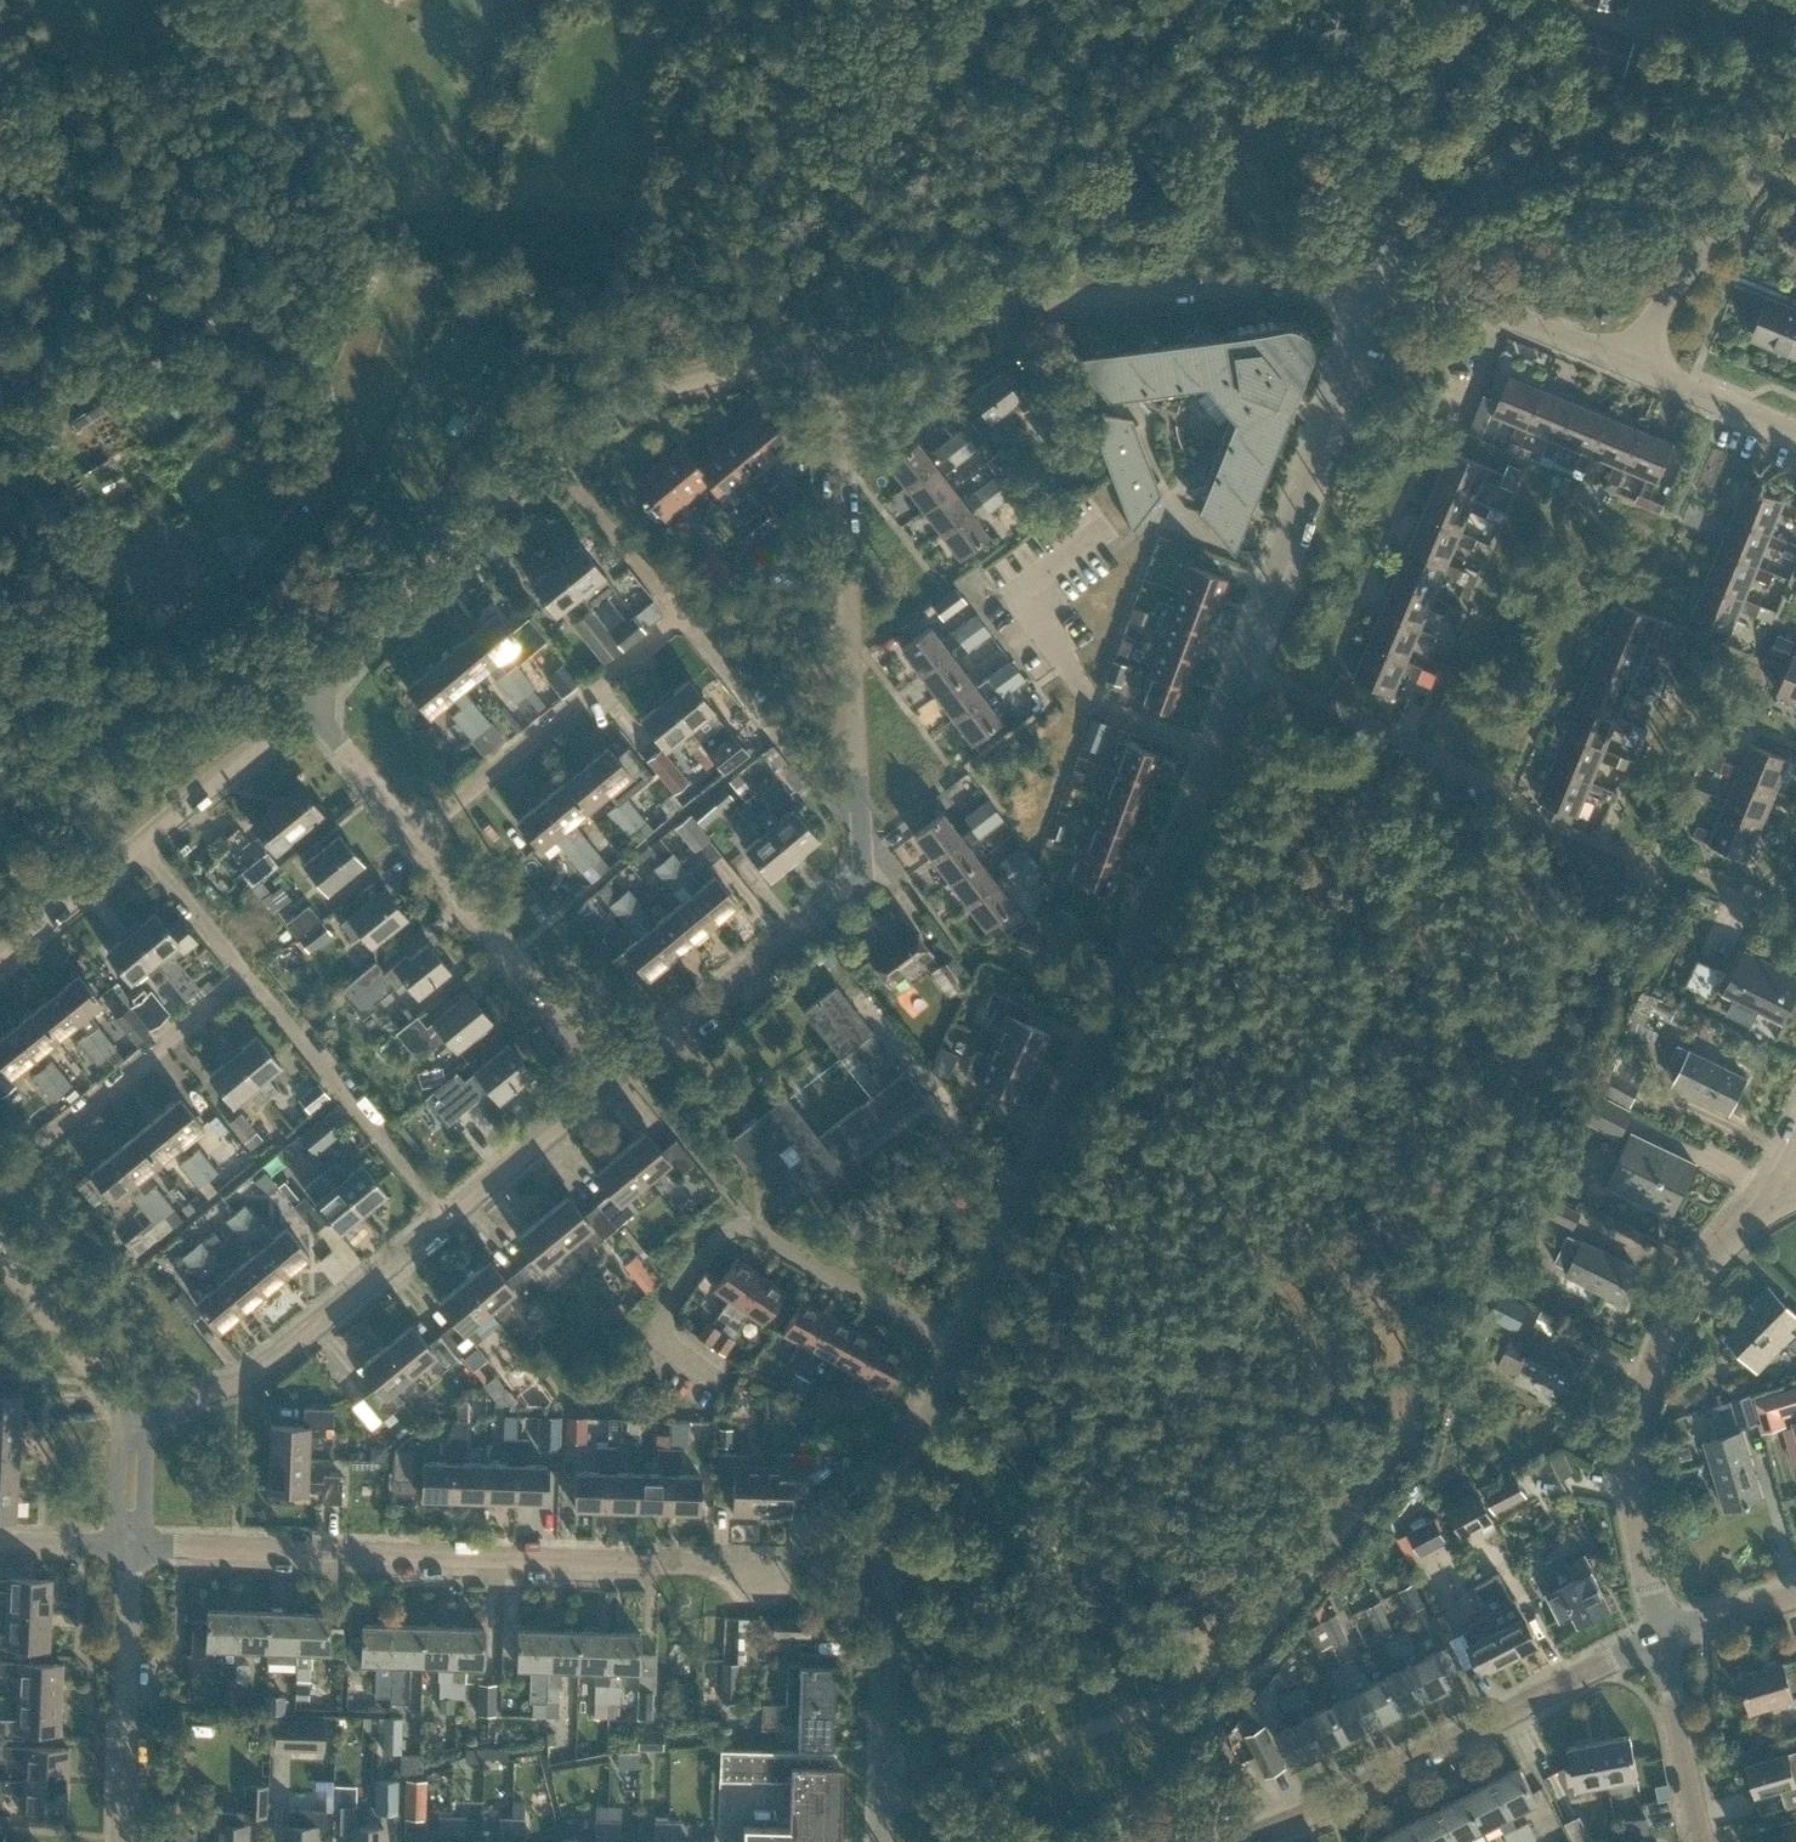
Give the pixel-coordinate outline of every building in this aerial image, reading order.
[(1772,301),(1756,339),(1795,356),(1795,311),(1772,301)] [(471,302),(467,313),(486,319),(489,312),(490,308),(471,302)] [(1139,350),(1117,353),(1117,352),(1109,342),(1094,355),(1094,357),(1078,360),(1109,398),(1211,381),(1212,388),(1209,389),(1230,414),(1231,411),(1238,413),(1202,511),(1233,548),(1286,406),(1293,408),(1293,410),(1294,410),(1295,398),(1311,358),(1312,353),(1313,349),(1312,344),(1312,340),(1310,336),(1308,332),(1305,328),(1301,325),(1298,323),(1293,321),(1289,320),(1284,320),(1280,320),(1226,329),(1226,331),(1227,331),(1228,335),(1207,339),(1206,337),(1199,328),(1183,340),(1183,342),(1162,346),(1162,344),(1154,335),(1138,348),(1139,350)] [(994,425),(1002,435),(1016,423),(1004,408),(1018,397),(1007,384),(1017,376),(1003,358),(984,373),(988,379),(970,393),(983,410),(971,419),(983,434),(994,425)] [(1528,429),(1544,391),(1510,377),(1494,415),(1518,425),(1508,448),(1519,452),(1528,429)] [(1560,442),(1576,404),(1544,391),(1528,429),(1550,438),(1540,461),(1551,466),(1560,442)] [(1485,395),(1480,407),(1490,411),(1495,399),(1485,395)] [(1044,439),(1058,428),(1038,401),(1023,412),(1044,439)] [(481,404),(476,415),(484,420),(490,409),(481,404)] [(1593,456),(1609,417),(1576,404),(1560,442),(1582,451),(1573,474),(1583,478),(1593,456)] [(739,428),(769,464),(779,456),(784,461),(798,449),(763,408),(739,428)] [(1133,420),(1087,413),(1132,531),(1161,495),(1133,420)] [(1625,469),(1641,431),(1609,417),(1593,456),(1615,465),(1606,487),(1616,491),(1625,469)] [(758,473),(769,464),(739,428),(717,446),(751,488),(763,478),(758,473)] [(227,429),(217,439),(224,446),(234,437),(227,429)] [(906,487),(969,439),(962,429),(927,456),(917,442),(888,463),(906,487)] [(1641,431),(1625,469),(1647,478),(1638,500),(1661,510),(1665,502),(1654,498),(1653,500),(1651,498),(1673,444),(1641,431)] [(924,510),(952,488),(942,475),(977,448),(969,439),(906,487),(924,510)] [(695,464),(680,445),(657,464),(688,500),(687,501),(691,506),(703,496),(699,491),(709,483),(709,482),(695,464)] [(740,497),(751,488),(717,446),(695,464),(709,482),(709,483),(724,501),(736,492),(740,497)] [(1436,481),(1474,498),(1484,476),(1514,489),(1523,469),(1509,463),(1505,473),(1451,449),(1436,481)] [(952,488),(924,510),(941,533),(969,511),(981,502),(1004,484),(1007,488),(1016,481),(996,454),(986,462),(996,476),(974,492),(973,491),(961,500),(952,488)] [(677,509),(687,501),(688,500),(657,464),(635,482),(669,524),(681,514),(677,509)] [(801,503),(782,480),(767,492),(786,516),(801,503)] [(1505,512),(1474,498),(1436,481),(1422,513),(1460,530),(1470,508),(1500,522),(1505,512)] [(981,502),(988,512),(1012,494),(1007,488),(1004,484),(981,502)] [(1771,534),(1780,512),(1795,518),(1795,506),(1746,486),(1733,518),(1771,534)] [(757,540),(779,522),(768,509),(747,527),(757,540)] [(959,556),(987,535),(969,511),(941,533),(959,556)] [(1491,544),(1460,530),(1422,513),(1408,545),(1445,562),(1455,540),(1486,554),(1491,544)] [(1788,540),(1771,534),(1733,518),(1720,550),(1758,566),(1767,544),(1783,551),(1788,540)] [(750,533),(740,541),(747,548),(756,540),(750,533)] [(1190,547),(1159,536),(1153,553),(1184,564),(1190,547)] [(1783,552),(1795,557),(1795,544),(1788,540),(1783,551),(1783,552)] [(613,635),(623,647),(644,630),(633,616),(628,621),(607,596),(616,589),(580,545),(556,564),(592,608),(613,635)] [(1477,576),(1445,562),(1408,545),(1393,576),(1431,593),(1441,572),(1472,586),(1477,576)] [(1774,573),(1758,566),(1720,550),(1706,583),(1745,599),(1754,577),(1770,583),(1774,573)] [(731,572),(716,555),(697,572),(712,589),(731,572)] [(238,559),(230,565),(235,573),(244,567),(238,559)] [(579,611),(583,616),(590,609),(592,608),(556,564),(532,584),(564,623),(579,611)] [(1179,593),(1216,606),(1226,579),(1189,565),(1179,593)] [(1463,608),(1431,593),(1393,576),(1379,609),(1417,626),(1426,604),(1459,618),(1463,608)] [(1761,605),(1745,599),(1706,583),(1693,616),(1731,632),(1741,609),(1757,616),(1761,605)] [(932,605),(943,619),(966,601),(956,588),(932,605)] [(1206,634),(1216,606),(1179,593),(1174,607),(1158,600),(1153,614),(1169,620),(1206,634)] [(1607,637),(1645,652),(1654,630),(1678,640),(1681,631),(1674,626),(1620,604),(1607,637)] [(1778,612),(1762,606),(1758,616),(1773,622),(1778,612)] [(604,661),(621,648),(590,609),(573,623),(604,661)] [(1450,640),(1417,626),(1379,609),(1365,640),(1402,657),(1412,636),(1445,650),(1450,640)] [(1151,614),(1140,610),(1135,621),(1147,626),(1151,614)] [(496,613),(474,632),(513,680),(523,672),(516,664),(547,638),(529,617),(512,632),(496,613)] [(919,672),(983,624),(976,614),(941,640),(930,626),(901,648),(919,672)] [(1196,661),(1206,634),(1169,620),(1159,647),(1196,661)] [(936,695),(965,673),(955,660),(990,634),(983,624),(919,672),(936,695)] [(524,694),(513,680),(474,632),(451,650),(474,678),(487,668),(516,703),(525,695),(524,694)] [(1778,634),(1773,645),(1789,652),(1794,641),(1778,634)] [(1661,659),(1645,652),(1607,637),(1593,669),(1632,685),(1641,663),(1664,672),(1670,658),(1663,654),(1661,659)] [(1128,657),(1133,643),(1123,639),(1117,653),(1128,657)] [(1435,672),(1402,657),(1365,640),(1350,674),(1387,691),(1398,668),(1419,677),(1413,690),(1425,695),(1435,672)] [(1186,688),(1196,661),(1159,647),(1149,674),(1186,688)] [(462,689),(474,678),(451,650),(429,669),(452,697),(461,708),(462,708),(481,731),(491,724),(462,689)] [(1779,693),(1795,701),(1795,652),(1779,693)] [(994,688),(1018,670),(1010,660),(975,687),(965,673),(936,695),(954,718),(983,696),(982,696),(994,687),(994,688)] [(1129,666),(1113,661),(1106,680),(1122,686),(1129,666)] [(581,681),(565,662),(552,673),(559,682),(554,687),(562,697),(581,681)] [(430,715),(452,697),(429,669),(407,687),(430,715)] [(1656,694),(1632,685),(1593,669),(1580,701),(1618,717),(1627,695),(1651,705),(1656,694)] [(1018,670),(994,688),(1002,697),(1025,680),(1018,670)] [(513,680),(524,694),(534,685),(523,672),(513,680)] [(1176,715),(1186,688),(1149,674),(1139,701),(1176,715)] [(700,742),(700,743),(724,773),(749,753),(732,732),(717,744),(698,720),(712,709),(689,680),(665,699),(700,742)] [(721,681),(706,693),(715,704),(730,693),(721,681)] [(983,696),(954,718),(971,742),(1000,720),(983,696)] [(691,750),(700,743),(700,742),(665,699),(642,718),(665,747),(679,736),(691,750)] [(1643,727),(1618,717),(1580,701),(1567,734),(1605,749),(1614,727),(1639,737),(1643,727)] [(472,739),(481,731),(462,708),(461,708),(452,716),(472,739)] [(1104,720),(1094,716),(1084,740),(1093,744),(1104,720)] [(1630,759),(1605,749),(1567,734),(1554,766),(1592,782),(1601,760),(1625,770),(1630,759)] [(1114,769),(1150,783),(1161,756),(1124,742),(1114,769)] [(772,743),(764,749),(784,773),(792,767),(772,743)] [(1721,771),(1737,778),(1775,794),(1789,761),(1751,745),(1741,767),(1725,761),(1721,771)] [(607,793),(617,804),(635,827),(645,819),(617,785),(630,774),(607,747),(584,766),(607,793)] [(690,781),(661,747),(646,760),(675,794),(690,781)] [(1724,760),(1713,756),(1709,766),(1720,770),(1724,760)] [(585,812),(607,793),(584,766),(562,784),(585,812)] [(1616,792),(1592,782),(1554,766),(1540,800),(1557,807),(1552,819),(1570,826),(1575,814),(1578,815),(1588,792),(1612,802),(1616,792)] [(1140,810),(1150,783),(1114,769),(1104,796),(1140,810)] [(1069,784),(1078,788),(1079,789),(1085,775),(1074,770),(1069,784)] [(1762,826),(1775,794),(1737,778),(1728,800),(1712,793),(1711,793),(1707,804),(1723,810),(1762,826)] [(573,822),(585,812),(562,784),(540,802),(563,830),(572,841),(591,864),(601,856),(573,822)] [(1071,805),(1078,788),(1069,784),(1062,801),(1071,805)] [(690,814),(702,828),(735,798),(723,785),(690,814)] [(300,786),(253,825),(276,853),(323,814),(300,786)] [(1688,795),(1682,808),(1692,812),(1697,800),(1707,804),(1711,793),(1699,788),(1696,787),(1691,791),(1688,795)] [(746,799),(793,857),(817,838),(793,809),(779,821),(755,791),(746,799)] [(1130,837),(1140,810),(1104,796),(1093,823),(1130,837)] [(770,877),(793,857),(746,799),(736,807),(760,836),(746,848),(770,877)] [(988,800),(965,818),(972,827),(995,809),(988,800)] [(540,849),(563,830),(540,802),(517,821),(540,849)] [(626,835),(635,827),(617,804),(607,812),(626,835)] [(950,881),(978,859),(968,846),(1003,819),(995,809),(972,827),(960,835),(931,857),(950,881)] [(1748,859),(1762,826),(1723,810),(1714,832),(1698,826),(1694,836),(1748,859)] [(943,813),(914,835),(931,857),(960,835),(943,813)] [(711,838),(702,828),(690,814),(675,828),(696,852),(698,849),(711,864),(722,854),(710,839),(711,838)] [(645,819),(635,827),(645,838),(654,830),(645,819)] [(1065,827),(1056,823),(1051,837),(1060,840),(1065,827)] [(1120,864),(1130,837),(1093,823),(1083,850),(1120,864)] [(363,864),(339,835),(304,863),(328,892),(363,864)] [(582,871),(591,864),(572,841),(563,849),(582,871)] [(1038,866),(1023,846),(1000,864),(1015,883),(1038,866)] [(1040,858),(1051,862),(1055,851),(1045,847),(1040,858)] [(1110,891),(1120,864),(1083,850),(1073,877),(1110,891)] [(278,867),(266,852),(238,875),(251,890),(278,867)] [(664,860),(715,922),(737,903),(714,876),(701,886),(673,853),(664,860)] [(967,904),(996,882),(978,859),(950,881),(967,904)] [(692,940),(715,922),(664,860),(655,868),(682,902),(670,913),(692,940)] [(996,882),(967,904),(985,928),(1013,906),(996,882)] [(272,893),(264,900),(274,913),(291,899),(281,886),(272,893)] [(406,917),(384,889),(341,924),(353,939),(362,932),(371,944),(406,917)] [(692,940),(670,913),(657,923),(629,889),(619,897),(638,920),(647,931),(670,959),(692,940)] [(629,928),(638,920),(619,897),(610,905),(629,928)] [(298,938),(321,919),(309,905),(287,924),(298,938)] [(166,975),(185,999),(199,988),(174,958),(195,940),(178,920),(167,929),(155,913),(131,932),(166,975)] [(321,919),(298,938),(310,952),(333,933),(321,919)] [(647,978),(670,959),(647,931),(624,950),(647,978)] [(157,983),(166,975),(131,932),(108,952),(131,980),(145,969),(157,983)] [(1035,951),(1040,940),(1023,932),(1018,944),(1035,951)] [(355,979),(340,991),(357,1011),(371,1000),(375,1004),(405,979),(418,995),(449,969),(428,944),(409,958),(407,956),(386,973),(376,962),(355,979)] [(1782,1022),(1795,994),(1795,977),(1746,952),(1726,994),(1782,1022)] [(973,978),(955,955),(939,968),(957,991),(973,978)] [(1697,958),(1683,986),(1712,1000),(1726,972),(1697,958)] [(88,1033),(106,1056),(116,1048),(97,1025),(88,1014),(102,1003),(79,975),(56,993),(79,1022),(88,1033)] [(886,1086),(902,1074),(872,1036),(874,1034),(836,985),(803,1011),(840,1058),(854,1047),(886,1086)] [(152,991),(133,1006),(150,1029),(166,1017),(170,1014),(152,991)] [(996,1041),(1037,1060),(1049,1033),(1022,1021),(1028,1008),(993,992),(987,1004),(996,1008),(990,1021),(1002,1027),(996,1041)] [(56,1040),(79,1022),(56,993),(34,1012),(56,1040)] [(490,1021),(468,993),(427,1027),(417,1015),(396,1033),(417,1060),(446,1036),(456,1048),(490,1021)] [(1658,998),(1653,1009),(1656,1010),(1666,1016),(1671,1005),(1658,998)] [(34,1058),(56,1040),(34,1012),(11,1030),(34,1058)] [(120,1021),(135,1041),(147,1032),(131,1012),(120,1021)] [(34,1058),(11,1030),(0,1039),(0,1063),(11,1076),(34,1058)] [(97,1063),(106,1056),(88,1033),(78,1040),(97,1063)] [(233,1055),(268,1097),(277,1090),(266,1077),(280,1065),(256,1036),(233,1055)] [(1037,1060),(996,1041),(989,1056),(977,1050),(965,1076),(1019,1100),(1037,1060)] [(440,1087),(426,1098),(447,1124),(461,1113),(489,1090),(498,1100),(532,1072),(509,1044),(464,1081),(457,1073),(440,1087)] [(1730,1112),(1747,1078),(1679,1044),(1672,1058),(1684,1064),(1674,1084),(1730,1112)] [(941,1047),(931,1068),(947,1075),(957,1055),(941,1047)] [(258,1106),(268,1097),(233,1055),(209,1075),(233,1104),(247,1092),(258,1106)] [(43,1069),(62,1092),(66,1088),(71,1084),(53,1061),(43,1069)] [(2,1096),(15,1085),(0,1066),(0,1094),(2,1096)] [(52,1100),(62,1092),(43,1069),(34,1077),(52,1100)] [(1604,1089),(1631,1103),(1640,1085),(1613,1071),(1604,1089)] [(902,1074),(886,1086),(817,1141),(783,1097),(727,1141),(729,1142),(730,1141),(779,1192),(781,1194),(784,1196),(787,1197),(790,1197),(793,1197),(796,1197),(799,1196),(801,1195),(836,1168),(850,1186),(867,1172),(854,1153),(926,1098),(905,1072),(902,1074)] [(79,1093),(71,1084),(66,1088),(62,1092),(69,1101),(79,1093)] [(299,1100),(310,1113),(329,1097),(328,1095),(319,1084),(300,1099),(299,1100)] [(1634,1111),(1599,1095),(1586,1122),(1621,1139),(1634,1111)] [(157,1117),(180,1145),(203,1126),(180,1098),(157,1117)] [(264,1140),(241,1113),(229,1123),(251,1150),(264,1140)] [(158,1163),(180,1145),(157,1117),(135,1135),(158,1163)] [(339,1136),(323,1117),(300,1136),(316,1155),(339,1136)] [(621,1152),(646,1182),(663,1168),(673,1180),(695,1163),(676,1140),(662,1151),(646,1132),(621,1152)] [(1632,1134),(1614,1173),(1609,1185),(1668,1213),(1671,1205),(1675,1207),(1695,1164),(1632,1134)] [(145,1173),(158,1163),(135,1135),(113,1153),(164,1215),(173,1207),(145,1173)] [(189,1156),(208,1179),(218,1171),(199,1148),(189,1156)] [(628,1197),(646,1182),(621,1152),(596,1172),(613,1192),(598,1204),(617,1226),(638,1209),(628,1197)] [(154,1223),(164,1215),(113,1153),(90,1172),(113,1200),(126,1189),(154,1223)] [(198,1187),(208,1179),(189,1156),(180,1164),(198,1187)] [(328,1170),(363,1212),(386,1193),(362,1164),(348,1176),(337,1162),(336,1163),(328,1170)] [(339,1232),(363,1212),(328,1170),(304,1189),(318,1206),(331,1221),(339,1232)] [(617,1226),(598,1204),(584,1215),(568,1196),(543,1216),(568,1247),(585,1232),(595,1245),(617,1226)] [(302,1202),(295,1208),(316,1233),(327,1224),(314,1210),(306,1199),(302,1202)] [(1583,1212),(1555,1199),(1548,1216),(1575,1228),(1583,1212)] [(264,1246),(287,1274),(310,1255),(287,1227),(273,1239),(245,1205),(236,1212),(255,1235),(254,1235),(264,1247),(264,1246)] [(245,1243),(254,1235),(255,1235),(236,1212),(227,1220),(245,1243)] [(160,1239),(174,1228),(164,1216),(150,1228),(160,1239)] [(550,1261),(568,1247),(543,1216),(517,1237),(534,1257),(520,1269),(538,1291),(560,1273),(550,1261)] [(216,1233),(207,1240),(216,1250),(221,1249),(226,1245),(216,1233)] [(1581,1242),(1568,1236),(1556,1262),(1570,1269),(1567,1275),(1621,1301),(1637,1268),(1581,1241),(1581,1242)] [(265,1293),(242,1265),(229,1275),(201,1241),(192,1249),(242,1311),(265,1293)] [(265,1293),(287,1274),(264,1246),(264,1247),(242,1265),(265,1293)] [(220,1330),(242,1311),(192,1249),(182,1257),(210,1291),(197,1302),(220,1330)] [(648,1249),(629,1256),(641,1289),(660,1282),(648,1249)] [(727,1323),(761,1275),(737,1258),(714,1290),(729,1300),(717,1317),(727,1323)] [(538,1291),(520,1269),(505,1280),(489,1260),(464,1281),(489,1311),(507,1297),(517,1309),(538,1291)] [(785,1291),(761,1275),(727,1323),(736,1330),(748,1313),(763,1323),(785,1291)] [(472,1325),(489,1311),(464,1281),(439,1301),(456,1321),(442,1333),(460,1355),(482,1337),(472,1325)] [(1790,1327),(1795,1321),(1795,1315),(1768,1287),(1753,1303),(1758,1308),(1727,1338),(1760,1371),(1795,1335),(1795,1334),(1790,1327)] [(170,1300),(189,1323),(200,1314),(181,1291),(170,1300)] [(1527,1307),(1501,1294),(1491,1316),(1517,1329),(1527,1307)] [(799,1366),(827,1313),(802,1300),(783,1334),(799,1342),(789,1360),(799,1366)] [(834,1362),(853,1327),(827,1313),(799,1366),(809,1371),(819,1353),(834,1362)] [(421,1321),(414,1327),(419,1333),(426,1327),(421,1321)] [(460,1355),(442,1333),(428,1344),(411,1324),(386,1345),(411,1375),(428,1361),(438,1373),(460,1355)] [(710,1324),(700,1338),(710,1345),(720,1331),(710,1324)] [(850,1393),(878,1341),(853,1327),(834,1362),(850,1370),(840,1388),(850,1393)] [(721,1332),(712,1346),(722,1353),(731,1339),(721,1332)] [(1568,1391),(1583,1360),(1534,1337),(1530,1345),(1513,1337),(1499,1365),(1518,1374),(1520,1369),(1568,1391)] [(850,1393),(851,1394),(860,1399),(870,1381),(886,1389),(904,1355),(878,1341),(850,1393)] [(394,1390),(411,1375),(386,1345),(361,1365),(378,1385),(363,1397),(382,1419),(403,1402),(394,1390)] [(788,1389),(787,1391),(797,1396),(807,1379),(796,1374),(788,1389)] [(485,1384),(484,1385),(498,1405),(510,1405),(515,1405),(517,1404),(496,1376),(489,1381),(485,1384)] [(1683,1389),(1693,1400),(1705,1388),(1695,1378),(1683,1389)] [(1754,1397),(1761,1421),(1759,1422),(1762,1431),(1786,1424),(1783,1414),(1795,1410),(1795,1385),(1754,1397)] [(840,1388),(827,1412),(838,1418),(851,1394),(850,1393),(840,1388)] [(20,1424),(22,1393),(0,1392),(0,1423),(20,1424)] [(1751,1398),(1733,1403),(1741,1430),(1759,1424),(1751,1398)] [(269,1457),(310,1458),(311,1436),(326,1436),(327,1427),(333,1427),(334,1408),(304,1408),(304,1426),(270,1425),(269,1457)] [(506,1415),(505,1438),(517,1438),(518,1415),(506,1415)] [(538,1416),(538,1447),(561,1448),(562,1416),(538,1416)] [(587,1417),(566,1417),(566,1442),(587,1442),(587,1417)] [(454,1499),(456,1420),(444,1419),(443,1453),(447,1453),(446,1462),(423,1461),(422,1498),(454,1499)] [(484,1500),(485,1463),(463,1462),(464,1453),(467,1454),(468,1420),(456,1420),(454,1499),(484,1500)] [(20,1424),(0,1423),(0,1454),(19,1455),(20,1424)] [(719,1446),(733,1446),(733,1429),(720,1428),(719,1446)] [(1725,1509),(1763,1498),(1744,1436),(1707,1447),(1725,1509)] [(515,1501),(517,1438),(505,1438),(504,1455),(508,1455),(507,1464),(485,1463),(484,1500),(515,1501)] [(517,1438),(515,1501),(546,1502),(548,1465),(525,1464),(525,1456),(528,1456),(529,1439),(517,1438)] [(371,1449),(371,1461),(386,1461),(386,1445),(374,1445),(371,1449)] [(607,1509),(609,1446),(597,1446),(596,1463),(599,1463),(599,1472),(576,1471),(575,1508),(607,1509)] [(637,1510),(638,1473),(616,1472),(617,1463),(620,1463),(620,1446),(609,1446),(607,1509),(637,1510)] [(668,1511),(670,1448),(658,1447),(657,1465),(660,1465),(660,1473),(638,1473),(637,1510),(668,1511)] [(670,1448),(668,1511),(699,1511),(700,1475),(678,1474),(678,1465),(681,1465),(682,1448),(670,1448)] [(415,1450),(404,1450),(395,1449),(394,1478),(414,1479),(415,1450)] [(762,1514),(763,1468),(747,1468),(747,1454),(720,1453),(719,1482),(733,1483),(733,1513),(762,1514)] [(19,1455),(0,1454),(0,1485),(17,1486),(19,1455)] [(763,1468),(762,1514),(791,1514),(792,1484),(807,1485),(807,1455),(780,1455),(779,1468),(763,1468)] [(309,1481),(310,1458),(269,1457),(268,1490),(323,1491),(323,1503),(352,1504),(353,1473),(324,1472),(323,1481),(309,1481)] [(1555,1467),(1551,1459),(1538,1466),(1542,1473),(1555,1467)] [(1528,1495),(1518,1475),(1485,1491),(1496,1512),(1528,1495)] [(17,1486),(0,1485),(0,1517),(16,1517),(17,1486)] [(1463,1540),(1493,1524),(1480,1500),(1450,1515),(1463,1540)] [(1446,1545),(1435,1523),(1409,1537),(1420,1558),(1446,1545)] [(1577,1579),(1548,1594),(1561,1619),(1574,1612),(1579,1622),(1610,1607),(1584,1555),(1569,1563),(1577,1579)] [(1472,1579),(1486,1606),(1512,1657),(1539,1643),(1511,1588),(1500,1593),(1488,1571),(1472,1579)] [(51,1614),(52,1580),(0,1578),(0,1590),(9,1590),(8,1613),(51,1614)] [(1426,1605),(1415,1583),(1400,1590),(1411,1612),(1426,1605)] [(1391,1623),(1380,1601),(1367,1607),(1378,1630),(1391,1623)] [(1484,1671),(1512,1657),(1486,1606),(1469,1614),(1476,1627),(1465,1633),(1470,1643),(1478,1659),(1484,1671)] [(237,1649),(239,1611),(208,1609),(208,1621),(193,1621),(192,1655),(207,1656),(208,1648),(223,1649),(223,1657),(222,1680),(236,1681),(237,1663),(238,1649),(237,1649)] [(237,1649),(238,1649),(267,1650),(269,1612),(239,1611),(237,1649)] [(267,1662),(297,1663),(299,1613),(269,1612),(267,1650),(267,1662)] [(51,1614),(8,1613),(7,1635),(0,1635),(0,1647),(15,1647),(43,1649),(49,1649),(51,1614)] [(297,1663),(296,1683),(311,1683),(312,1651),(328,1652),(330,1614),(299,1613),(297,1663)] [(1322,1621),(1333,1643),(1335,1648),(1350,1640),(1337,1614),(1322,1621)] [(739,1618),(739,1629),(750,1630),(757,1630),(757,1618),(739,1618)] [(757,1630),(756,1638),(774,1638),(774,1636),(775,1619),(757,1618),(757,1630)] [(774,1636),(809,1637),(810,1620),(775,1619),(774,1636)] [(1319,1650),(1333,1643),(1322,1621),(1308,1628),(1319,1650)] [(391,1697),(394,1625),(363,1624),(362,1663),(377,1663),(376,1696),(391,1697)] [(422,1665),(424,1626),(394,1625),(391,1697),(391,1700),(407,1700),(409,1664),(422,1665)] [(453,1665),(454,1627),(424,1626),(422,1665),(440,1665),(439,1697),(452,1697),(453,1680),(453,1665)] [(454,1627),(453,1665),(483,1667),(485,1628),(454,1627)] [(546,1700),(549,1630),(518,1629),(517,1667),(534,1668),(533,1700),(546,1700)] [(578,1669),(579,1631),(549,1630),(546,1700),(546,1716),(559,1717),(561,1669),(578,1669)] [(607,1718),(610,1632),(579,1631),(578,1669),(595,1669),(594,1701),(596,1701),(595,1718),(607,1718)] [(610,1632),(607,1718),(617,1718),(617,1702),(621,1702),(622,1671),(639,1671),(640,1633),(610,1632)] [(1411,1665),(1428,1699),(1455,1685),(1438,1651),(1422,1659),(1408,1632),(1397,1638),(1405,1652),(1404,1653),(1411,1665)] [(1465,1633),(1451,1640),(1465,1666),(1478,1659),(1470,1643),(1465,1633)] [(1394,1658),(1404,1653),(1405,1652),(1397,1638),(1386,1643),(1394,1658)] [(15,1655),(43,1656),(43,1649),(15,1647),(15,1655)] [(800,1705),(838,1706),(839,1666),(831,1665),(831,1653),(801,1652),(801,1665),(789,1665),(788,1704),(800,1704),(800,1705)] [(42,1663),(43,1656),(15,1655),(15,1662),(42,1663)] [(1741,1674),(1751,1706),(1795,1693),(1795,1658),(1741,1674)] [(1401,1712),(1384,1679),(1371,1685),(1365,1673),(1362,1671),(1355,1659),(1343,1665),(1374,1726),(1401,1712)] [(61,1699),(63,1664),(42,1663),(15,1662),(0,1661),(0,1664),(0,1674),(19,1675),(18,1697),(61,1699)] [(740,1663),(723,1662),(722,1701),(738,1702),(740,1663)] [(250,1664),(237,1663),(236,1681),(249,1681),(250,1664)] [(1347,1740),(1374,1726),(1343,1665),(1331,1671),(1345,1698),(1330,1706),(1347,1740)] [(1401,1712),(1428,1699),(1411,1665),(1384,1679),(1401,1712)] [(1290,1692),(1297,1706),(1308,1700),(1301,1686),(1298,1687),(1291,1674),(1284,1677),(1291,1691),(1290,1692)] [(466,1698),(466,1681),(453,1680),(452,1697),(466,1698)] [(496,1683),(478,1683),(478,1714),(495,1715),(496,1683)] [(296,1686),(296,1698),(302,1699),(308,1699),(309,1686),(296,1686)] [(654,1689),(639,1688),(638,1716),(653,1717),(654,1689)] [(1286,1712),(1297,1706),(1290,1692),(1279,1698),(1286,1712)] [(61,1699),(18,1697),(17,1720),(0,1719),(0,1731),(60,1733),(61,1699)] [(285,1698),(266,1697),(265,1712),(285,1713),(285,1698)] [(443,1698),(442,1709),(455,1709),(456,1699),(443,1698)] [(534,1702),(534,1714),(545,1714),(546,1703),(534,1702)] [(800,1704),(788,1704),(763,1704),(763,1728),(778,1728),(778,1722),(799,1722),(798,1746),(837,1747),(838,1706),(800,1705),(800,1704)] [(1254,1704),(1240,1722),(1247,1736),(1265,1727),(1254,1704)] [(1321,1753),(1347,1740),(1330,1706),(1303,1719),(1321,1753)] [(403,1717),(379,1717),(379,1722),(384,1722),(384,1750),(403,1750),(403,1717)] [(274,1748),(325,1750),(326,1721),(276,1719),(274,1748)] [(1293,1767),(1321,1753),(1303,1719),(1276,1733),(1293,1767)] [(1763,1725),(1753,1728),(1754,1732),(1758,1746),(1773,1741),(1768,1723),(1763,1725)] [(1285,1766),(1265,1727),(1247,1736),(1247,1737),(1266,1775),(1285,1766)] [(664,1731),(639,1731),(639,1750),(664,1750),(664,1731)] [(1600,1741),(1608,1782),(1638,1776),(1630,1735),(1600,1741)] [(67,1783),(69,1748),(6,1745),(6,1738),(0,1738),(0,1762),(5,1762),(6,1759),(25,1759),(24,1781),(67,1783)] [(1578,1787),(1608,1782),(1600,1741),(1570,1747),(1578,1787)] [(720,1749),(719,1779),(720,1779),(751,1780),(751,1750),(720,1749)] [(743,1841),(839,1841),(842,1773),(842,1765),(835,1765),(836,1752),(781,1751),(780,1776),(790,1776),(789,1827),(743,1827),(743,1841)] [(1795,1804),(1795,1751),(1748,1765),(1757,1797),(1782,1789),(1788,1807),(1795,1804)] [(1511,1815),(1538,1801),(1521,1768),(1493,1781),(1511,1815)] [(66,1817),(67,1783),(24,1781),(24,1782),(6,1782),(5,1792),(24,1793),(23,1816),(66,1817)] [(398,1782),(377,1781),(375,1812),(397,1814),(398,1782)] [(407,1781),(405,1819),(425,1820),(426,1782),(407,1781)] [(1484,1829),(1499,1821),(1510,1841),(1524,1841),(1517,1828),(1511,1815),(1493,1781),(1466,1795),(1484,1829)] [(270,1785),(247,1784),(246,1816),(269,1816),(270,1785)] [(1484,1829),(1466,1795),(1440,1809),(1456,1841),(1472,1841),(1469,1837),(1484,1829)] [(464,1801),(453,1801),(453,1817),(451,1817),(451,1833),(451,1841),(463,1841),(464,1801)] [(356,1827),(356,1808),(341,1808),(341,1834),(351,1834),(350,1841),(383,1841),(384,1828),(356,1827)] [(1440,1809),(1413,1822),(1423,1841),(1456,1841),(1440,1809)] [(326,1811),(289,1810),(289,1825),(284,1825),(284,1841),(317,1841),(317,1828),(326,1828),(326,1811)] [(221,1813),(202,1812),(201,1835),(216,1835),(216,1841),(249,1841),(249,1824),(245,1824),(245,1812),(221,1811),(221,1813)] [(9,1825),(10,1816),(0,1816),(0,1824),(9,1825)] [(1581,1816),(1567,1823),(1577,1841),(1594,1841),(1581,1816)] [(451,1833),(451,1817),(439,1817),(439,1832),(451,1833)] [(512,1818),(499,1818),(499,1841),(511,1841),(512,1818)] [(511,1841),(524,1841),(524,1819),(512,1818),(511,1841)] [(1618,1824),(1621,1839),(1650,1833),(1647,1818),(1618,1824)] [(1750,1835),(1752,1841),(1795,1841),(1795,1821),(1750,1835)] [(607,1822),(595,1822),(594,1841),(607,1841),(607,1837),(607,1822)] [(619,1837),(619,1822),(607,1822),(607,1837),(619,1837)] [(668,1822),(656,1822),(655,1841),(667,1841),(668,1822)] [(667,1841),(680,1841),(680,1823),(668,1822),(667,1841)] [(1413,1822),(1387,1836),(1390,1841),(1423,1841),(1413,1822)] [(1517,1828),(1524,1841),(1528,1841),(1536,1838),(1529,1823),(1517,1828)]
